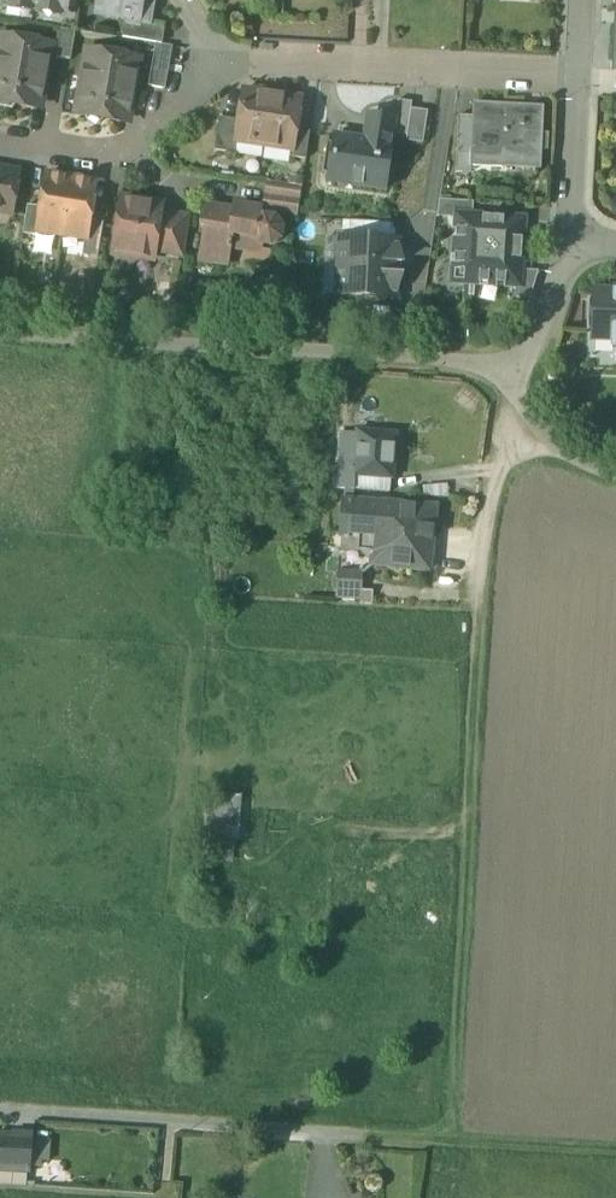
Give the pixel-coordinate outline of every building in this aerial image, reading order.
[(34,11),(36,0),(5,0),(4,6),(34,11)] [(34,11),(64,16),(67,0),(36,0),(34,11)] [(151,30),(151,28),(155,7),(148,6),(149,0),(99,0),(97,13),(116,16),(115,20),(125,22),(135,23),(134,27),(151,30)] [(122,40),(156,45),(162,47),(164,30),(151,28),(151,30),(134,27),(135,23),(125,22),(122,40)] [(54,59),(70,61),(75,33),(59,30),(54,59)] [(11,112),(15,107),(33,109),(35,99),(42,100),(51,47),(0,38),(0,110),(11,112)] [(172,48),(162,47),(156,45),(148,88),(165,91),(172,48)] [(87,123),(99,125),(103,121),(121,124),(123,113),(130,114),(139,61),(87,52),(78,104),(87,106),(85,118),(87,123)] [(237,144),(264,148),(272,97),(243,93),(238,123),(235,144),(237,144)] [(300,102),(272,97),(264,148),(291,153),(292,153),(296,131),(300,102)] [(35,99),(33,109),(40,111),(42,100),(35,99)] [(392,135),(407,138),(411,111),(412,104),(397,102),(392,135)] [(87,106),(78,104),(76,116),(85,118),(87,106)] [(501,169),(539,171),(542,110),(474,107),(473,119),(472,158),(471,162),(501,163),(501,169)] [(406,143),(423,146),(428,113),(411,111),(407,138),(406,143)] [(123,113),(121,124),(128,124),(130,114),(123,113)] [(328,185),(384,193),(391,151),(389,151),(394,121),(369,118),(365,143),(335,138),(328,185)] [(457,157),(472,158),(473,119),(458,118),(457,157)] [(214,153),(235,156),(237,144),(235,144),(238,123),(219,120),(214,153)] [(290,160),(306,162),(310,133),(296,131),(292,153),(291,153),(290,160)] [(472,158),(457,157),(455,175),(471,176),(471,167),(471,162),(472,158)] [(11,216),(17,174),(0,171),(0,214),(11,216)] [(39,233),(62,237),(71,180),(47,176),(41,210),(38,233),(39,233)] [(95,184),(71,180),(62,237),(85,241),(86,241),(90,215),(95,184)] [(264,211),(297,216),(302,189),(268,184),(264,211)] [(154,253),(183,258),(188,224),(159,219),(151,218),(153,207),(121,202),(114,250),(154,257),(154,253)] [(457,218),(472,219),(473,204),(439,202),(437,218),(457,220),(457,218)] [(23,236),(38,238),(39,233),(38,233),(41,210),(27,207),(23,236)] [(161,208),(153,207),(151,218),(159,219),(161,208)] [(228,248),(255,253),(259,251),(262,245),(268,246),(275,243),(279,236),(279,229),(275,223),(269,220),(262,221),(257,225),(259,212),(235,208),(234,214),(205,209),(202,228),(206,229),(201,261),(226,265),(228,248)] [(82,258),(97,260),(104,217),(90,215),(86,241),(85,241),(82,258)] [(464,274),(513,231),(513,221),(472,219),(457,218),(457,220),(453,273),(464,274)] [(523,222),(513,221),(513,231),(523,222)] [(523,222),(513,231),(522,231),(523,222)] [(361,224),(360,240),(393,242),(394,225),(361,224)] [(519,272),(522,231),(513,231),(464,274),(463,284),(515,287),(519,288),(519,272)] [(338,268),(340,239),(325,238),(324,267),(338,268)] [(340,239),(338,268),(396,271),(398,242),(393,242),(360,240),(340,239)] [(338,268),(324,267),(322,297),(337,297),(338,268)] [(395,300),(396,271),(338,268),(337,297),(395,300)] [(519,288),(515,287),(514,299),(529,300),(537,273),(519,272),(519,288)] [(453,283),(463,284),(464,274),(453,273),(453,283)] [(615,349),(615,294),(595,294),(594,301),(587,301),(586,333),(594,333),(593,340),(613,341),(613,349),(615,349)] [(513,314),(525,315),(529,300),(514,299),(513,314)] [(343,489),(353,489),(353,475),(391,477),(395,434),(357,432),(356,435),(339,434),(337,470),(334,470),(333,488),(343,489)] [(353,489),(389,492),(391,477),(353,475),(353,489)] [(373,566),(429,571),(435,508),(344,502),(340,550),(359,551),(373,563),(373,566)] [(361,592),(362,574),(337,573),(336,591),(361,592)] [(242,834),(244,794),(216,793),(214,833),(242,834)] [(14,1172),(29,1172),(29,1166),(30,1140),(31,1134),(12,1132),(12,1136),(16,1136),(14,1172)] [(14,1172),(16,1136),(12,1136),(0,1135),(0,1171),(14,1172)] [(30,1140),(29,1166),(41,1167),(41,1161),(48,1161),(50,1141),(30,1140)] [(28,1187),(29,1172),(14,1172),(0,1171),(0,1185),(28,1187)]
